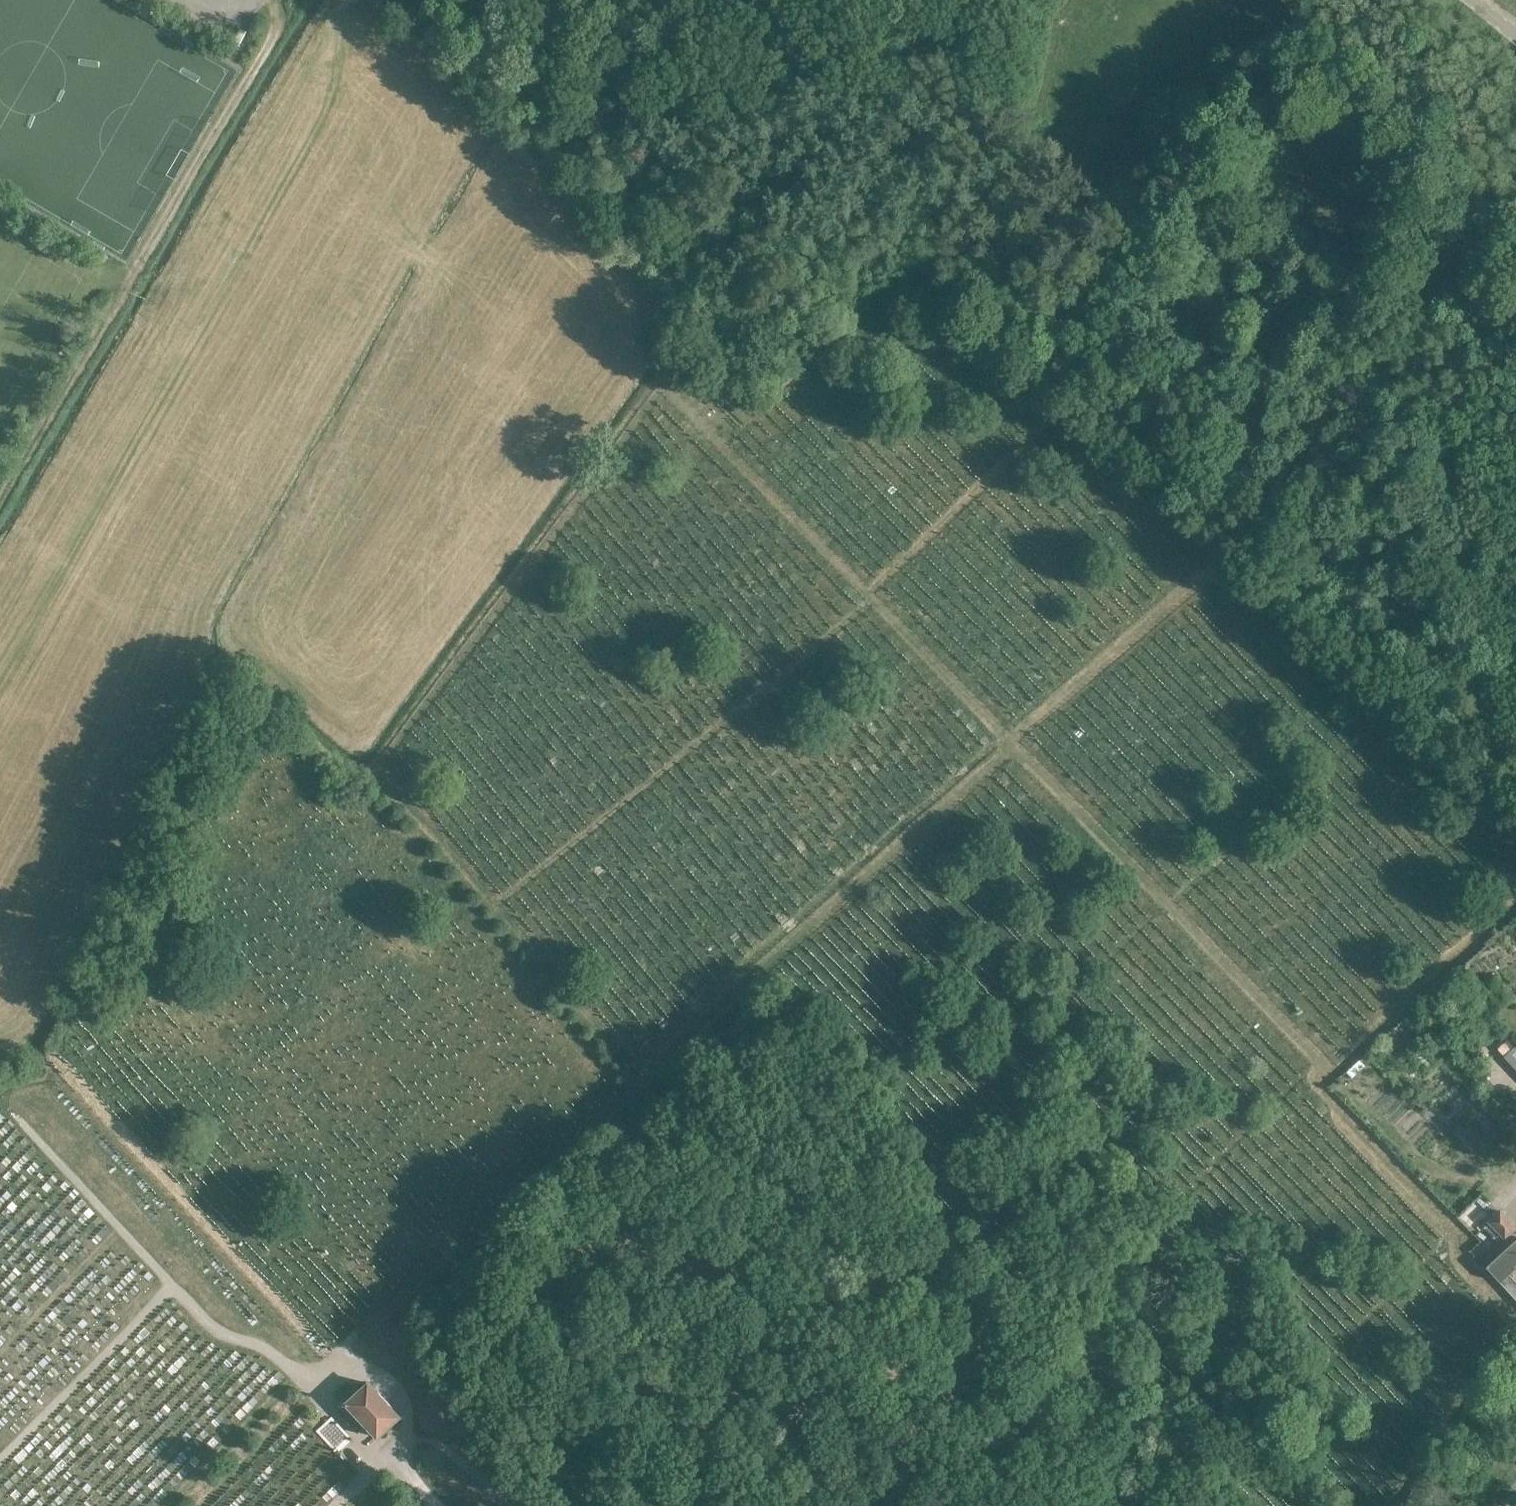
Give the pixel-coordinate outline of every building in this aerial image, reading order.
[(1503,1057),(1515,1071),(1515,1045),(1503,1057)] [(1473,1211),(1452,1230),(1466,1246),(1487,1227),(1473,1211)] [(1499,1212),(1490,1221),(1504,1235),(1514,1226),(1499,1212)] [(1499,1281),(1515,1300),(1515,1240),(1486,1268),(1499,1281)] [(365,1426),(376,1439),(381,1435),(382,1435),(396,1422),(395,1421),(400,1416),(369,1383),(364,1387),(362,1386),(348,1399),(349,1401),(337,1412),(357,1434),(365,1426)] [(315,1443),(334,1464),(350,1450),(331,1429),(315,1443)]
